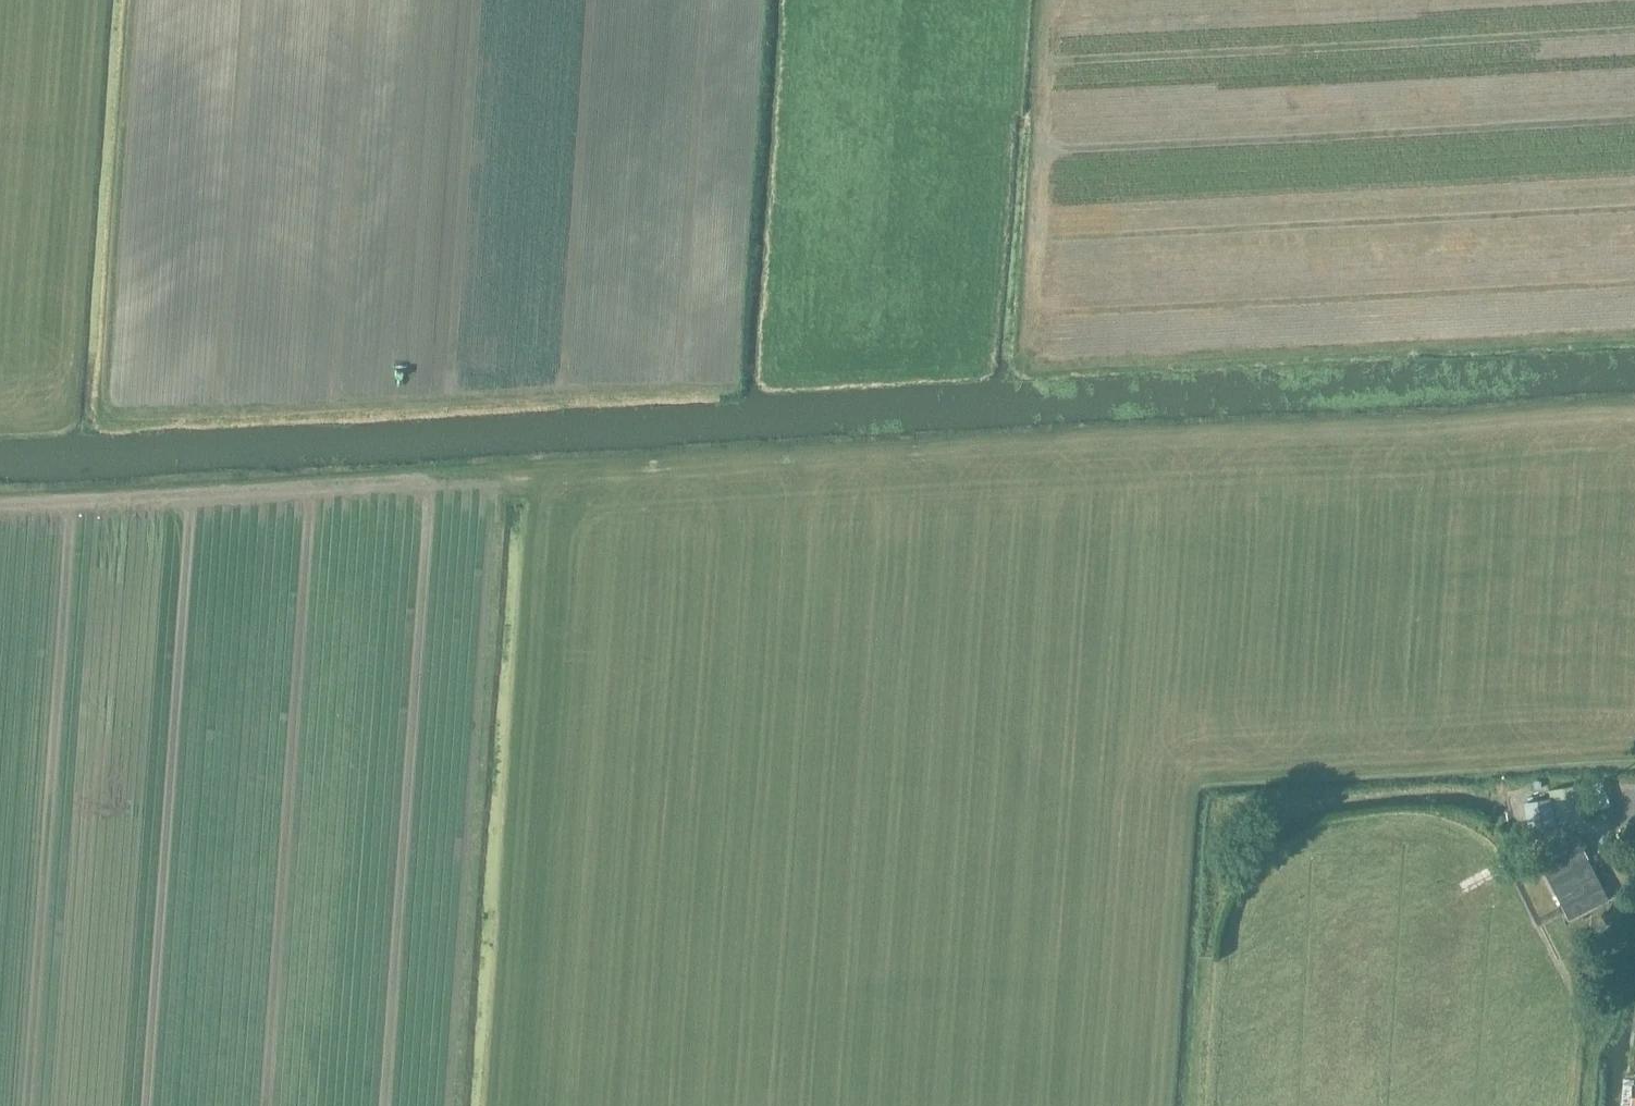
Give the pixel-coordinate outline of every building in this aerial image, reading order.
[(1548,789),(1554,823),(1583,818),(1577,784),(1548,789)] [(1569,840),(1542,854),(1574,916),(1605,900),(1609,898),(1584,849),(1588,844),(1577,836),(1569,840)]
